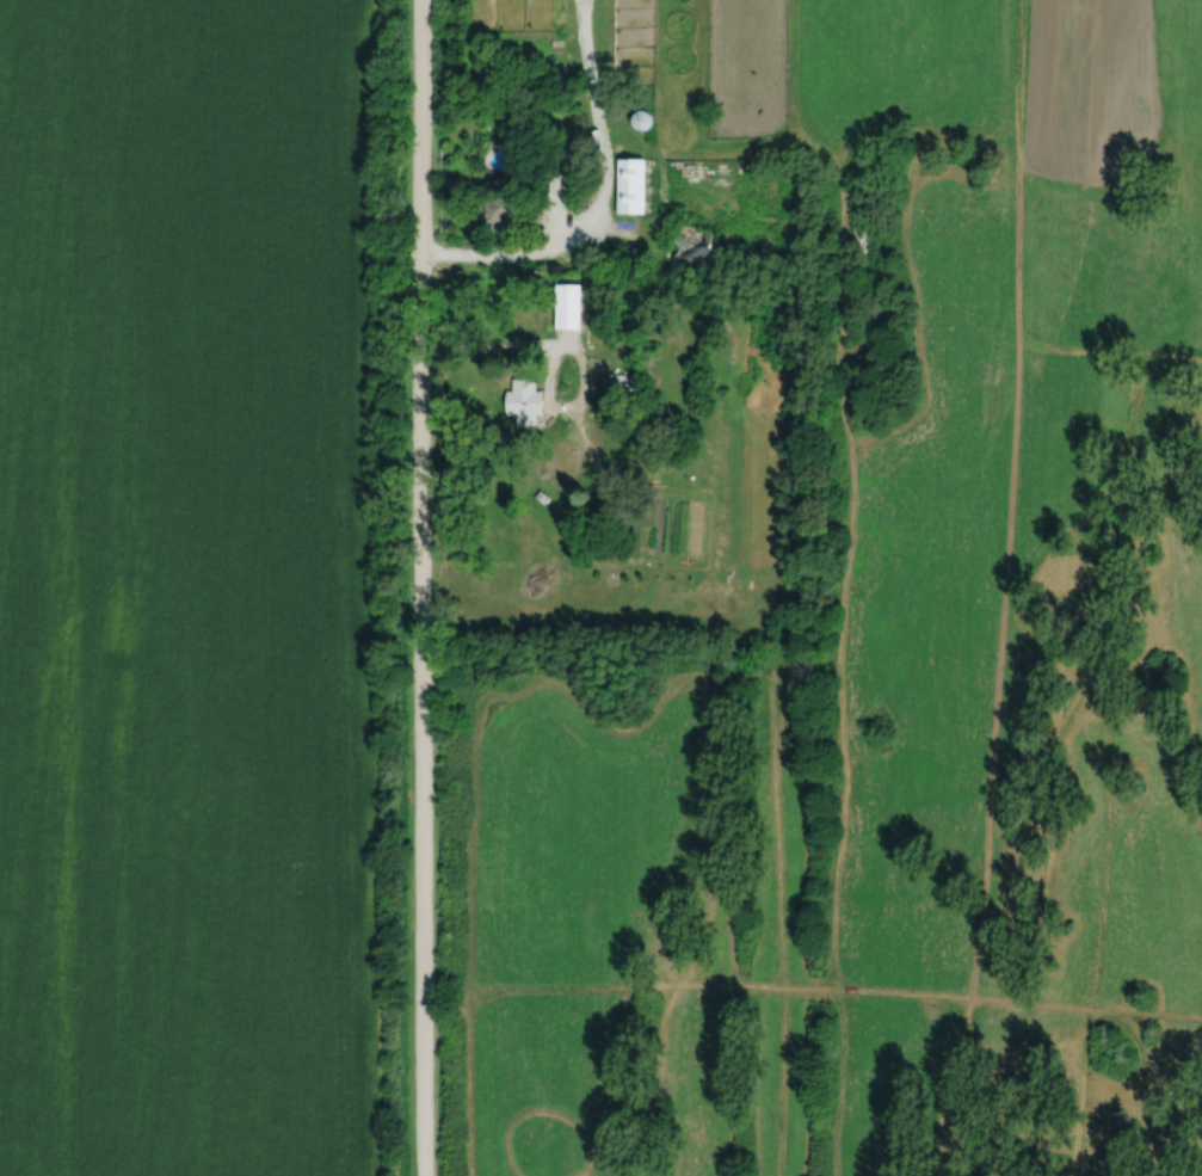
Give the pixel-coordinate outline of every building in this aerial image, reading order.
[(636,110),(634,112),(631,115),(631,117),(630,121),(631,123),(633,125),(635,128),(639,129),(641,129),(645,129),(647,128),(649,125),(651,123),(651,119),(651,117),(649,113),(647,111),(645,110),(642,109),(639,109),(636,110)] [(616,156),(616,211),(643,210),(643,156),(616,156)] [(493,177),(493,197),(483,197),(483,199),(476,199),(476,221),(483,221),(483,230),(497,229),(497,222),(506,222),(506,221),(511,220),(511,213),(523,213),(523,196),(508,196),(508,177),(493,177)] [(672,229),(672,264),(713,264),(713,229),(672,229)] [(554,282),(554,327),(579,327),(579,283),(554,282)] [(615,372),(615,377),(611,376),(611,387),(614,387),(614,390),(625,390),(625,388),(630,389),(630,387),(640,388),(640,377),(630,377),(630,376),(625,376),(625,374),(615,372)] [(511,377),(511,389),(505,389),(505,413),(514,413),(514,424),(535,424),(535,413),(541,413),(541,389),(535,389),(535,377),(511,377)] [(534,495),(542,503),(548,497),(538,488),(534,495)]
